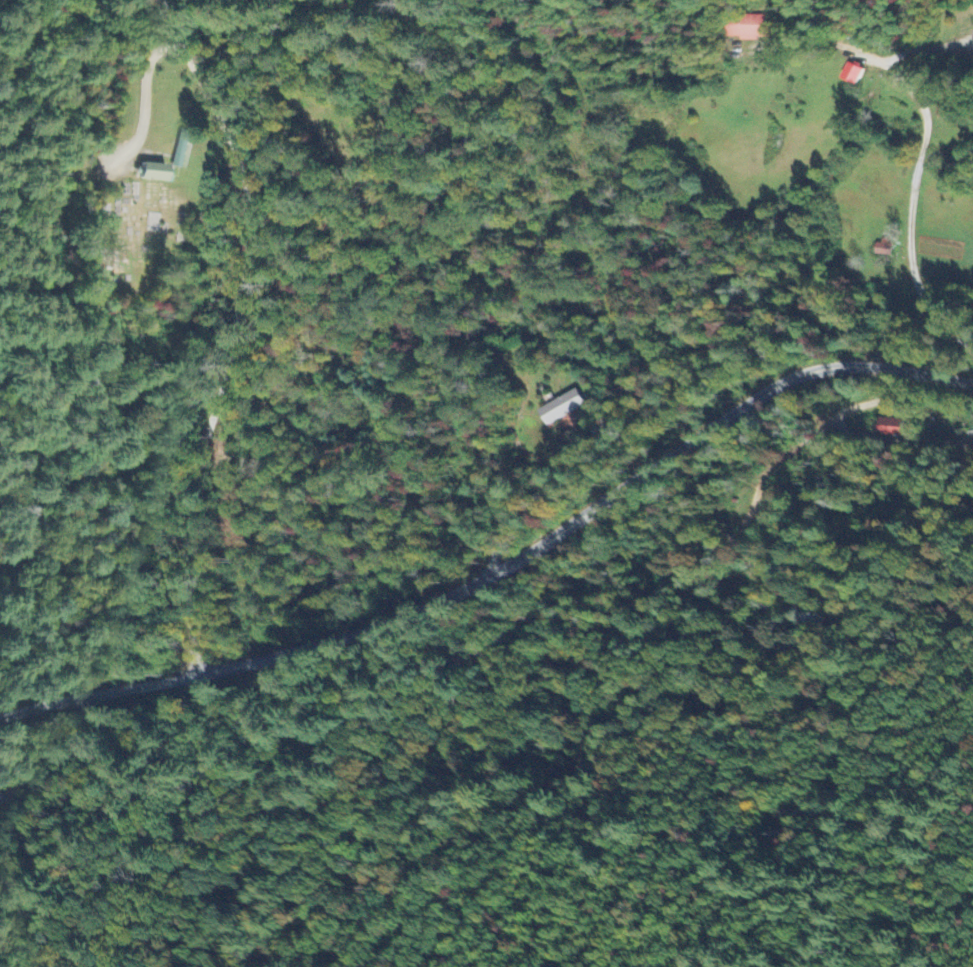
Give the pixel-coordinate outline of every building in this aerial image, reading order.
[(728,41),(769,41),(769,18),(727,18),(728,41)] [(863,72),(847,64),(840,80),(856,87),(863,72)] [(136,165),(135,171),(138,171),(138,176),(164,179),(166,162),(140,159),(139,166),(136,165)] [(585,407),(576,391),(537,413),(546,429),(585,407)] [(878,438),(904,439),(904,422),(879,421),(878,438)]
